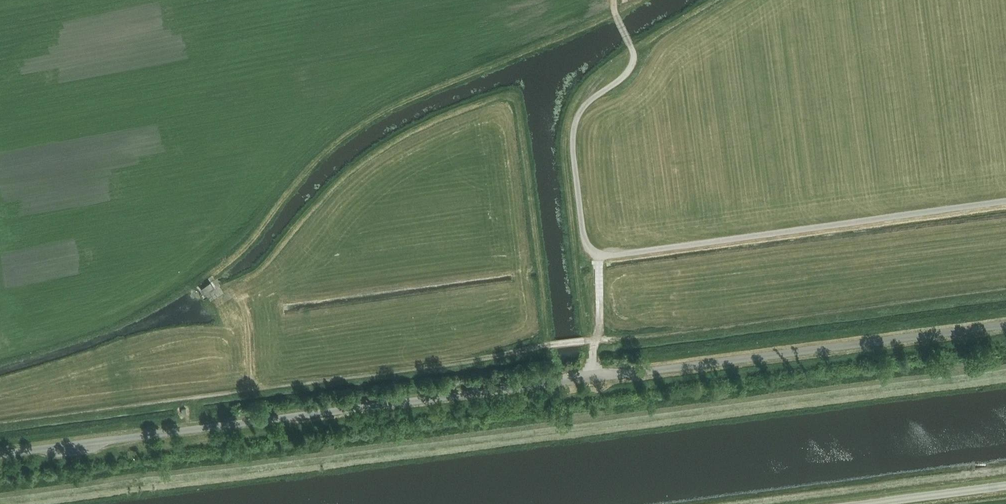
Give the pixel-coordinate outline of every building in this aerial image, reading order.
[(214,287),(211,282),(202,288),(205,293),(214,287)]
